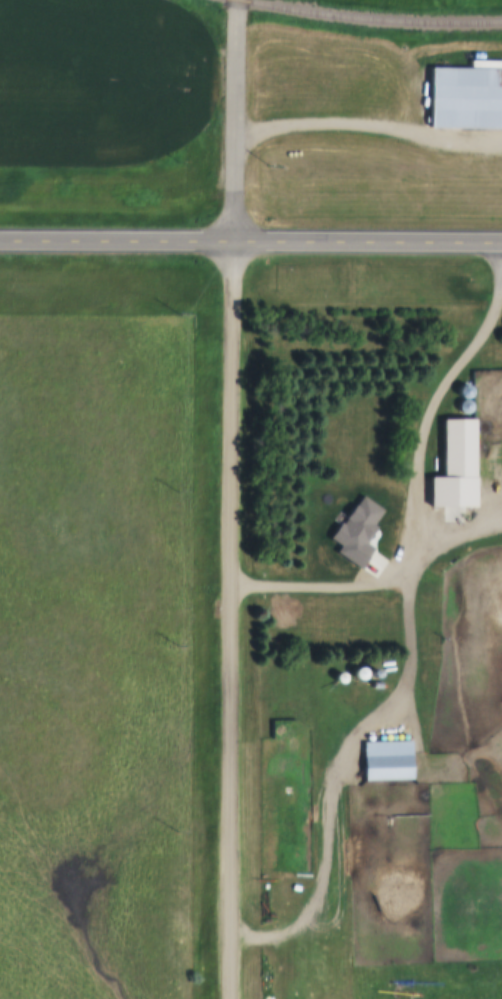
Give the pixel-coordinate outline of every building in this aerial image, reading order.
[(433,66),(501,67),(501,126),(432,125),(433,66)] [(473,386),(475,390),(473,395),(468,398),(463,396),(461,391),(463,386),(468,384),(473,386)] [(474,401),(476,406),(474,411),(469,413),(464,411),(462,406),(464,401),(469,399),(474,401)] [(446,440),(478,440),(478,498),(445,497),(446,440)] [(395,526),(395,559),(372,558),(372,542),(351,541),(351,520),(375,520),(375,525),(395,526)] [(353,683),(364,678),(360,667),(349,671),(353,683)] [(367,669),(369,673),(367,678),(362,680),(358,678),(356,673),(358,669),(362,667),(367,669)] [(381,671),(382,674),(381,677),(378,679),(374,677),(373,674),(374,671),(378,669),(381,671)] [(366,740),(413,739),(414,778),(368,780),(366,740)]
